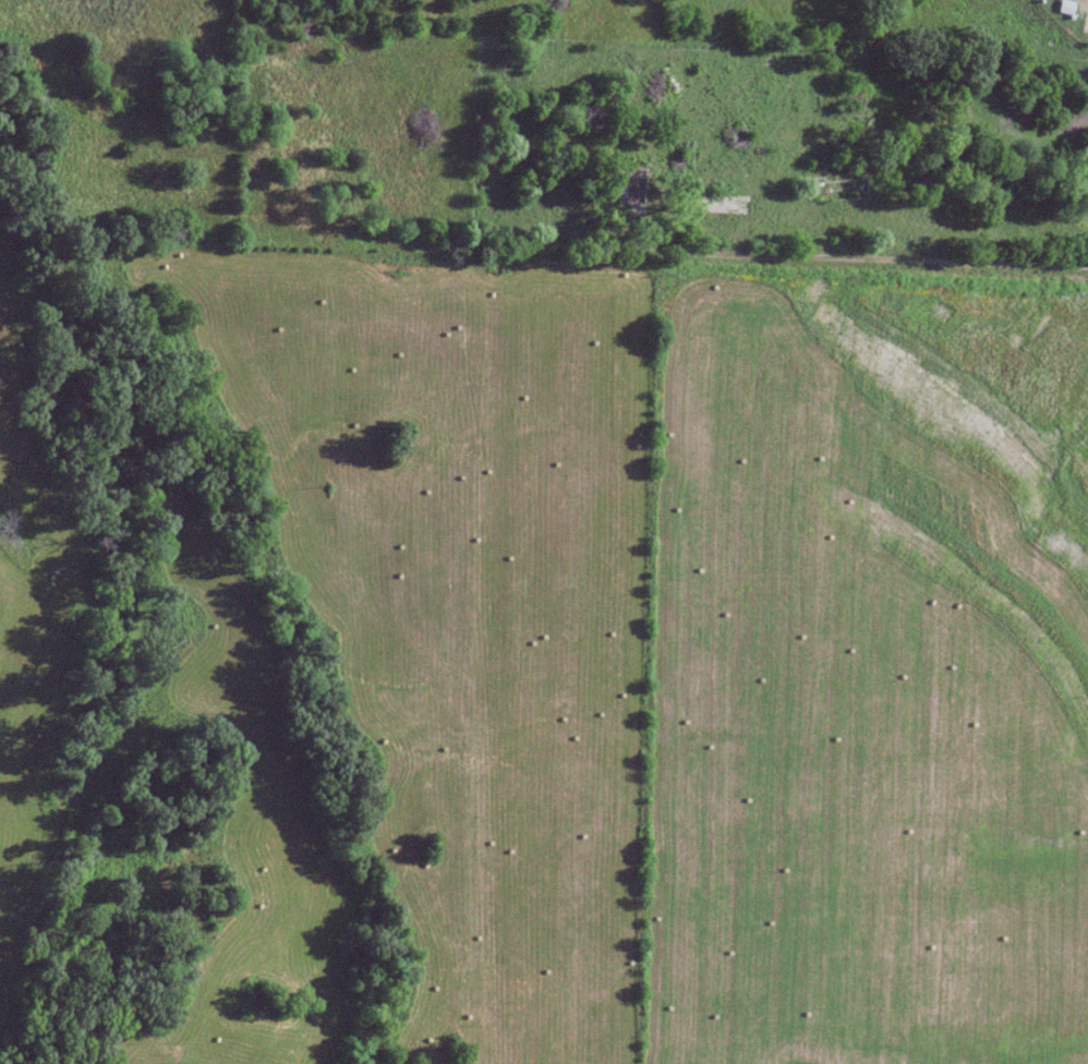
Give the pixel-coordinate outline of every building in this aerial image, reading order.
[(646,111),(670,111),(670,75),(646,75),(646,111)] [(644,212),(646,168),(617,167),(616,211),(644,212)]
